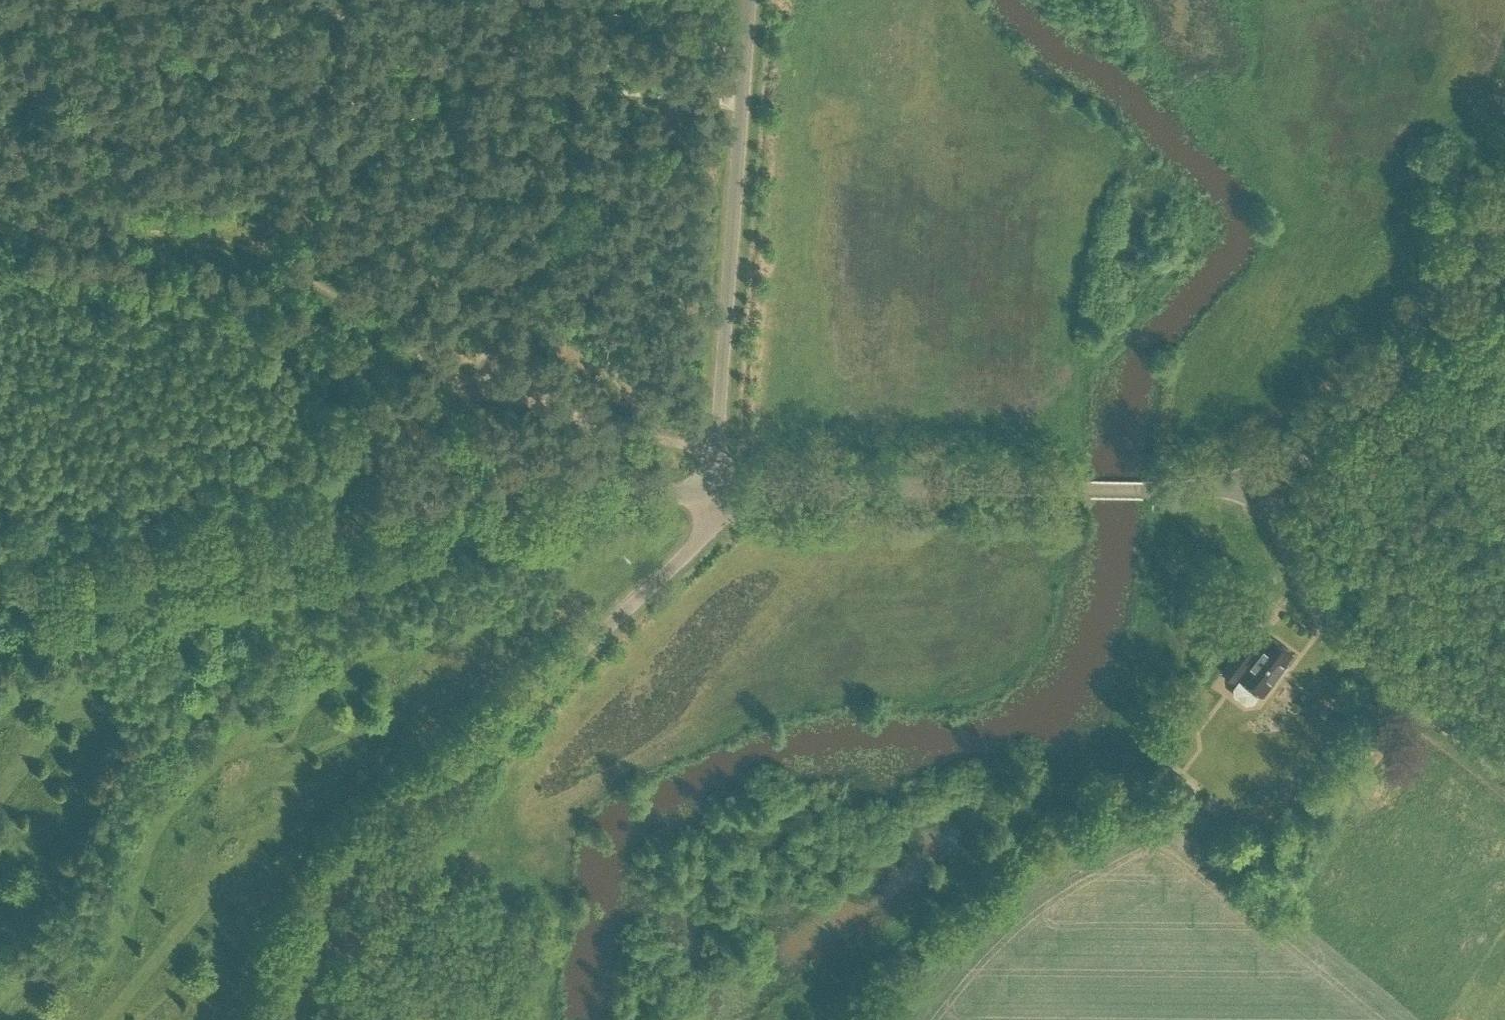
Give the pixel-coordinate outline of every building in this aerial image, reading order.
[(1285,663),(1293,652),(1271,635),(1263,645),(1261,644),(1256,650),(1244,641),(1223,669),(1235,679),(1239,675),(1242,677),(1236,685),(1236,692),(1246,700),(1253,700),(1260,691),(1264,694),(1287,665),(1285,663)]
